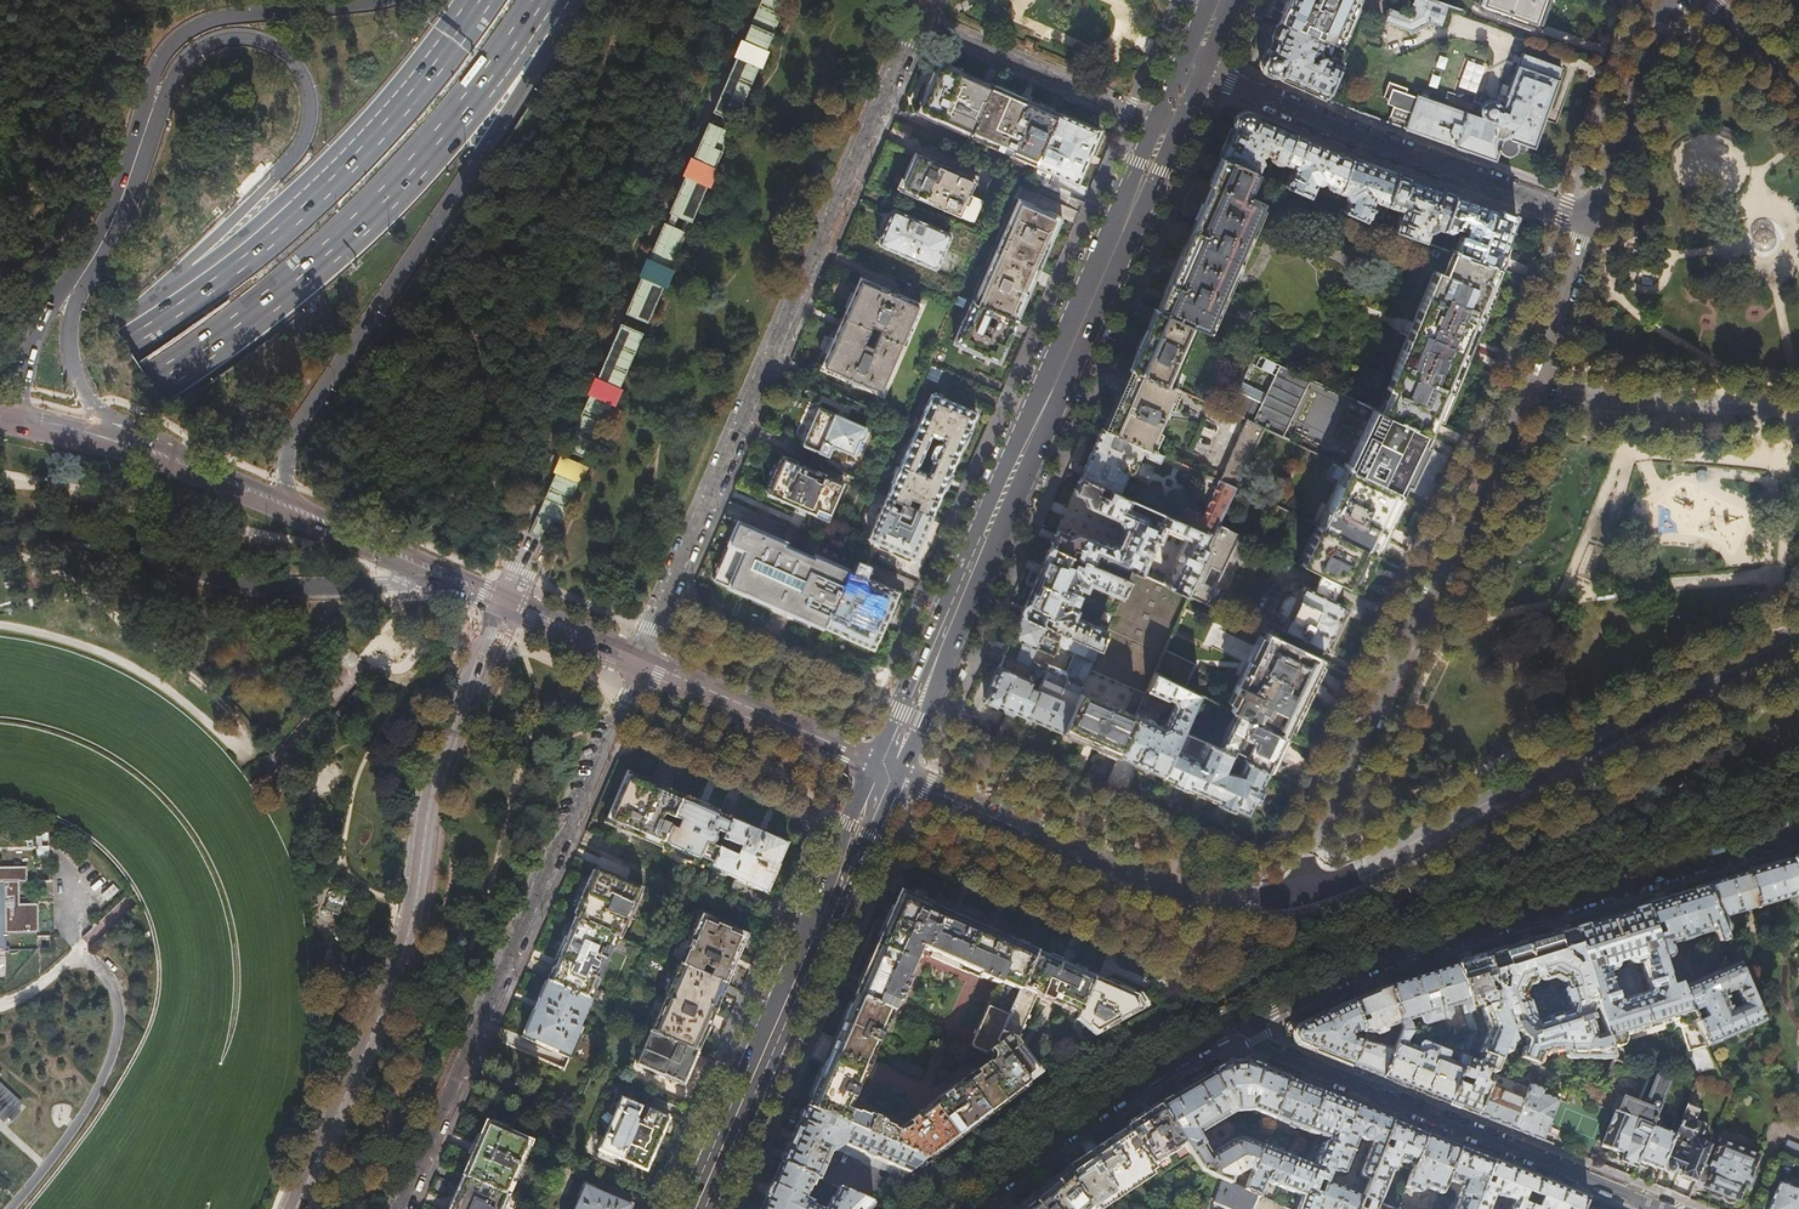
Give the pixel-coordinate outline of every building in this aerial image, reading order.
[(530,533),(546,540),(554,522),(561,525),(648,324),(788,0),(761,0),(530,533)] [(1354,0),(1289,0),(1286,6),(1279,23),(1300,32),(1303,25),(1316,30),(1313,37),(1324,42),(1334,46),(1354,0)] [(1426,20),(1426,19),(1427,18),(1433,21),(1440,3),(1433,0),(1414,0),(1410,13),(1405,15),(1387,8),(1383,21),(1385,22),(1403,29),(1405,32),(1426,20)] [(1543,0),(1476,0),(1475,5),(1534,26),(1541,5),(1543,0)] [(1339,60),(1333,57),(1332,57),(1330,58),(1329,59),(1321,56),(1314,59),(1312,65),(1307,63),(1309,60),(1309,57),(1311,51),(1315,52),(1320,51),(1324,42),(1313,37),(1300,32),(1279,23),(1269,45),(1260,66),(1261,70),(1324,98),(1341,63),(1340,62),(1339,60)] [(1502,109),(1501,109),(1500,108),(1498,106),(1495,103),(1490,103),(1487,103),(1484,106),(1483,108),(1482,113),(1483,117),(1480,118),(1467,114),(1418,97),(1417,100),(1407,95),(1409,90),(1389,84),(1384,99),(1386,100),(1385,102),(1388,103),(1387,106),(1394,109),(1388,123),(1448,144),(1494,161),(1497,154),(1498,154),(1501,157),(1505,158),(1509,157),(1513,155),(1515,151),(1515,147),(1516,145),(1532,151),(1546,112),(1557,81),(1556,80),(1561,68),(1551,65),(1550,64),(1549,64),(1533,59),(1533,58),(1532,57),(1531,58),(1524,56),(1524,55),(1522,54),(1521,56),(1522,56),(1518,67),(1517,66),(1506,97),(1507,97),(1504,107),(1503,107),(1502,109)] [(970,134),(992,84),(992,83),(958,69),(937,60),(927,84),(915,113),(969,137),(970,134)] [(1007,91),(992,84),(970,134),(997,146),(996,148),(1018,158),(1019,155),(1037,163),(1059,112),(1041,105),(1007,91)] [(1091,147),(1099,130),(1078,121),(1059,112),(1037,163),(1036,165),(1076,183),(1084,165),(1089,155),(1092,147),(1091,147)] [(1227,141),(1220,157),(1256,173),(1261,161),(1259,155),(1262,153),(1264,150),(1266,150),(1267,155),(1270,156),(1270,157),(1262,175),(1274,180),(1294,134),(1269,123),(1242,112),(1239,113),(1227,141)] [(1294,134),(1274,180),(1325,202),(1326,198),(1312,192),(1315,183),(1318,183),(1320,182),(1320,181),(1326,183),(1326,185),(1326,186),(1327,188),(1338,192),(1350,158),(1340,154),(1324,147),(1294,134)] [(897,190),(959,217),(969,195),(975,179),(914,153),(908,165),(897,190)] [(1247,194),(1256,173),(1220,157),(1218,161),(1211,178),(1216,181),(1191,237),(1159,311),(1193,325),(1205,330),(1261,201),(1247,194)] [(1375,166),(1350,158),(1338,192),(1345,194),(1347,199),(1343,210),(1367,221),(1372,208),(1370,208),(1373,199),(1375,200),(1375,201),(1385,205),(1396,174),(1375,166)] [(1427,185),(1396,174),(1385,205),(1400,210),(1393,230),(1424,241),(1428,231),(1426,229),(1432,226),(1441,229),(1442,225),(1453,194),(1427,185)] [(1444,230),(1446,231),(1449,231),(1443,248),(1452,251),(1497,267),(1506,244),(1515,216),(1484,205),(1453,194),(1442,225),(1443,227),(1444,230)] [(969,195),(959,217),(973,223),(983,201),(969,195)] [(1017,197),(972,301),(1016,320),(1029,291),(1045,256),(1056,230),(1062,217),(1017,197)] [(878,244),(933,268),(935,267),(949,236),(947,233),(894,209),(891,210),(883,229),(877,242),(878,244)] [(1763,227),(1759,228),(1756,231),(1753,234),(1752,237),(1752,241),(1754,245),(1756,248),(1760,250),(1763,251),(1767,250),(1771,248),(1773,246),(1775,242),(1776,239),(1775,235),(1773,232),(1770,229),(1766,228),(1763,227)] [(1484,305),(1497,267),(1452,251),(1449,262),(1445,273),(1437,271),(1390,390),(1394,392),(1384,414),(1427,435),(1445,399),(1449,391),(1451,392),(1483,314),(1481,313),(1484,305)] [(819,368),(881,395),(920,305),(859,278),(853,290),(827,350),(819,368)] [(1016,320),(972,301),(953,345),(963,350),(987,361),(987,360),(997,364),(1003,352),(1016,320)] [(1167,385),(1193,325),(1159,311),(1154,308),(1148,322),(1134,353),(1128,368),(1131,369),(1167,385)] [(1246,420),(1263,427),(1281,436),(1309,378),(1257,353),(1252,365),(1278,377),(1270,395),(1245,383),(1232,414),(1246,420)] [(1119,398),(1106,431),(1152,451),(1153,448),(1150,447),(1175,388),(1167,385),(1131,369),(1119,398)] [(974,411),(934,393),(933,393),(932,394),(931,395),(887,496),(893,499),(901,502),(906,505),(910,497),(919,501),(916,509),(931,516),(944,488),(945,486),(946,486),(950,476),(949,475),(950,473),(959,453),(962,446),(969,430),(976,414),(976,413),(975,412),(974,411)] [(851,454),(858,439),(859,438),(861,436),(862,433),(863,430),(862,427),(816,406),(809,421),(799,444),(840,461),(845,452),(851,454)] [(1407,478),(1427,435),(1384,414),(1382,413),(1373,409),(1346,467),(1347,468),(1400,493),(1407,478)] [(1235,486),(1263,427),(1246,420),(1221,480),(1235,487),(1235,486)] [(1152,451),(1106,431),(1102,429),(1092,451),(1081,478),(1099,486),(1110,491),(1119,495),(1129,474),(1134,471),(1137,465),(1135,460),(1139,459),(1140,459),(1143,453),(1145,453),(1146,458),(1160,463),(1163,455),(1152,451)] [(771,480),(765,493),(826,520),(843,482),(823,474),(823,472),(816,469),(815,470),(781,456),(771,480)] [(1389,515),(1400,493),(1347,468),(1319,526),(1372,552),(1389,515)] [(1705,481),(1706,481),(1708,479),(1708,478),(1708,476),(1708,474),(1707,473),(1706,472),(1704,471),(1702,471),(1701,472),(1699,473),(1698,475),(1698,477),(1699,479),(1700,480),(1701,481),(1703,482),(1705,481)] [(1161,543),(1166,532),(1186,541),(1168,584),(1165,583),(1165,585),(1184,593),(1205,548),(1200,545),(1205,533),(1178,521),(1162,514),(1158,521),(1155,520),(1153,525),(1148,523),(1148,519),(1146,516),(1143,514),(1127,507),(1131,500),(1119,495),(1110,491),(1107,498),(1096,493),(1099,486),(1081,478),(1073,494),(1082,498),(1082,500),(1085,506),(1117,520),(1116,522),(1119,528),(1121,529),(1118,534),(1115,542),(1113,541),(1107,543),(1106,545),(1074,531),(1067,534),(1067,535),(1057,531),(1051,546),(1070,555),(1073,549),(1078,551),(1076,557),(1082,560),(1095,566),(1097,560),(1104,562),(1105,562),(1122,569),(1124,569),(1128,569),(1131,567),(1135,569),(1133,572),(1142,575),(1157,542),(1161,543)] [(1235,487),(1221,480),(1220,480),(1203,516),(1187,509),(1183,510),(1178,521),(1205,533),(1211,536),(1217,523),(1235,487)] [(891,504),(893,499),(887,496),(869,538),(913,557),(918,545),(931,516),(916,509),(906,505),(901,502),(900,504),(902,505),(900,510),(898,510),(897,511),(893,509),(894,505),(891,504)] [(1151,509),(1159,512),(1161,508),(1153,504),(1151,509)] [(824,626),(849,570),(814,555),(813,557),(783,544),(784,541),(736,520),(734,525),(727,543),(728,544),(715,574),(712,580),(726,586),(726,587),(736,591),(743,594),(744,593),(751,596),(823,628),(824,626)] [(1238,534),(1217,523),(1211,536),(1205,548),(1184,593),(1189,595),(1205,603),(1207,601),(1238,534)] [(1364,568),(1372,552),(1319,526),(1317,525),(1298,563),(1322,574),(1340,583),(1353,589),(1364,568)] [(1071,566),(1066,564),(1071,555),(1070,555),(1051,546),(1039,573),(1021,614),(1040,623),(1044,614),(1049,616),(1047,621),(1053,623),(1052,627),(1063,632),(1099,647),(1128,581),(1120,577),(1095,566),(1082,560),(1080,565),(1073,562),(1071,566)] [(839,634),(873,649),(886,618),(898,590),(849,569),(849,570),(824,626),(840,632),(839,634)] [(1128,581),(1131,573),(1123,570),(1120,577),(1128,581)] [(1164,650),(1172,633),(1183,608),(1189,595),(1184,593),(1165,585),(1142,575),(1133,572),(1132,571),(1131,573),(1128,581),(1099,647),(1090,669),(1134,689),(1124,711),(1080,691),(1062,732),(1090,744),(1117,756),(1118,755),(1138,709),(1140,705),(1145,694),(1147,691),(1154,673),(1164,650)] [(1331,600),(1340,583),(1322,574),(1313,592),(1303,587),(1282,630),(1296,637),(1295,639),(1295,642),(1296,645),(1294,646),(1317,657),(1317,655),(1320,654),(1322,652),(1323,649),(1326,643),(1340,613),(1344,606),(1331,600)] [(1040,623),(1021,614),(1017,623),(1007,645),(1003,654),(1029,665),(1030,665),(1032,660),(1037,648),(1053,655),(1057,646),(1063,632),(1052,627),(1040,623)] [(1080,691),(1090,669),(1099,647),(1063,632),(1057,646),(1074,653),(1066,671),(1051,664),(1050,664),(1049,664),(1047,666),(1032,660),(1030,665),(1029,665),(1024,677),(1029,679),(1040,683),(1038,688),(1025,716),(1041,723),(1062,732),(1080,691)] [(1319,658),(1317,657),(1294,646),(1266,632),(1241,685),(1236,683),(1232,690),(1237,693),(1229,709),(1235,712),(1282,734),(1300,696),(1319,658)] [(1240,656),(1239,640),(1228,640),(1229,657),(1240,656)] [(1154,673),(1184,687),(1195,665),(1164,650),(1154,673)] [(1029,665),(1003,654),(991,683),(984,698),(1008,708),(1025,716),(1038,688),(1032,686),(1030,686),(1028,687),(1026,686),(1029,679),(1024,677),(1029,665)] [(1162,775),(1181,730),(1198,693),(1184,687),(1154,673),(1147,691),(1166,700),(1168,697),(1173,700),(1174,706),(1165,725),(1159,726),(1152,723),(1155,717),(1138,709),(1118,755),(1139,764),(1162,775)] [(1145,707),(1150,696),(1145,694),(1140,705),(1145,707)] [(1283,735),(1282,734),(1235,712),(1218,748),(1230,754),(1245,761),(1266,771),(1275,753),(1283,735)] [(1223,770),(1230,754),(1218,748),(1205,742),(1197,759),(1184,753),(1191,735),(1181,730),(1162,775),(1161,776),(1213,799),(1243,812),(1245,812),(1246,811),(1252,800),(1266,771),(1245,761),(1239,773),(1223,770)] [(673,819),(683,797),(673,793),(635,776),(626,772),(624,777),(606,818),(604,822),(661,847),(670,826),(661,822),(664,814),(673,819)] [(713,811),(683,797),(673,819),(680,821),(677,829),(670,826),(661,847),(711,869),(732,819),(713,811)] [(786,850),(789,844),(761,832),(732,819),(711,869),(767,894),(774,878),(786,850)] [(1703,888),(1722,934),(1727,932),(1728,930),(1728,928),(1723,917),(1789,897),(1796,920),(1798,920),(1798,887),(1791,859),(1741,874),(1701,885),(1703,888)] [(591,879),(573,918),(618,938),(621,939),(643,888),(595,867),(591,879)] [(6,952),(6,949),(5,935),(38,933),(37,907),(20,907),(19,883),(28,884),(28,869),(0,869),(0,952),(6,952)] [(1663,900),(1645,906),(1666,975),(1673,972),(1668,958),(1669,957),(1672,952),(1669,944),(1713,930),(1716,940),(1719,942),(1725,940),(1724,938),(1722,934),(1703,888),(1663,900)] [(880,938),(854,996),(892,1012),(897,1002),(900,1003),(909,982),(906,981),(921,948),(932,953),(930,956),(978,978),(979,976),(997,984),(971,1043),(972,1047),(986,1054),(998,1045),(996,1042),(1035,952),(1010,941),(966,922),(920,902),(899,893),(880,938)] [(337,920),(341,910),(328,906),(324,916),(337,920)] [(1666,975),(1645,906),(1633,910),(1620,914),(1572,929),(1597,1007),(1601,1020),(1605,1033),(1610,1047),(1613,1046),(1614,1047),(1621,1045),(1624,1039),(1623,1036),(1674,1020),(1675,1024),(1679,1027),(1680,1027),(1687,1051),(1705,1046),(1680,988),(1673,972),(1666,975)] [(679,964),(704,975),(707,969),(712,972),(709,977),(726,985),(739,958),(749,934),(701,914),(679,964)] [(618,938),(573,918),(555,961),(547,981),(591,1000),(618,938)] [(1597,1007),(1572,929),(1552,935),(1527,943),(1486,956),(1508,1026),(1514,1024),(1516,1031),(1526,1040),(1528,1047),(1524,1048),(1520,1058),(1538,1065),(1541,1057),(1550,1054),(1551,1056),(1560,1053),(1566,1051),(1566,1056),(1569,1059),(1613,1058),(1610,1047),(1605,1033),(1594,1036),(1589,1020),(1588,1020),(1587,1017),(1589,1016),(1592,1009),(1597,1007)] [(327,950),(329,943),(317,939),(314,946),(327,950)] [(1734,946),(1731,940),(1726,941),(1732,957),(1737,955),(1733,947),(1734,946)] [(1062,964),(1035,952),(996,1042),(998,1045),(1026,1082),(1027,1083),(1041,1073),(1015,1039),(1035,995),(1078,1013),(1094,978),(1062,964)] [(1472,961),(1457,965),(1477,1031),(1470,1050),(1498,1061),(1502,1051),(1518,1057),(1514,1046),(1512,1039),(1508,1026),(1486,956),(1472,961)] [(709,977),(704,975),(679,964),(650,1031),(697,1051),(715,1011),(726,985),(709,977)] [(1680,988),(1705,1046),(1760,1021),(1736,964),(1680,988)] [(1421,977),(1390,987),(1401,1023),(1403,1029),(1401,1033),(1412,1033),(1409,1023),(1407,1021),(1421,1016),(1422,1024),(1428,1027),(1434,1025),(1433,1023),(1450,1018),(1451,1014),(1450,1011),(1452,1011),(1451,1007),(1462,1004),(1462,1007),(1469,1032),(1472,1032),(1477,1031),(1457,965),(1421,977)] [(1125,991),(1094,978),(1078,1013),(1076,1018),(1089,1024),(1088,1026),(1096,1034),(1141,1009),(1136,1000),(1137,996),(1125,991)] [(591,1000),(547,981),(526,1028),(522,1037),(569,1057),(581,1028),(579,1027),(591,1000)] [(1372,994),(1351,1002),(1363,1030),(1364,1033),(1378,1033),(1379,1035),(1385,1033),(1387,1031),(1386,1029),(1401,1023),(1390,987),(1372,994)] [(892,1012),(854,996),(844,1020),(806,1107),(829,1117),(836,1120),(925,1158),(1026,1082),(998,1045),(986,1054),(988,1062),(971,1075),(970,1073),(952,1086),(953,1088),(937,1100),(936,1098),(918,1111),(919,1113),(908,1121),(909,1123),(897,1131),(893,1129),(893,1128),(884,1124),(884,1122),(883,1122),(876,1118),(872,1116),(868,1115),(868,1116),(858,1112),(857,1114),(848,1110),(862,1078),(864,1079),(872,1059),(871,1058),(887,1022),(888,1023),(893,1012),(892,1012)] [(1349,1036),(1363,1030),(1351,1002),(1325,1014),(1301,1025),(1298,1027),(1296,1029),(1295,1031),(1295,1034),(1295,1039),(1297,1043),(1353,1065),(1363,1042),(1350,1040),(1349,1036)] [(1228,1012),(1225,1005),(1213,1011),(1211,1015),(1213,1020),(1228,1012)] [(698,1052),(697,1051),(650,1031),(636,1064),(683,1085),(698,1052)] [(1470,1050),(1477,1031),(1472,1032),(1466,1044),(1464,1051),(1462,1051),(1457,1062),(1457,1065),(1446,1061),(1449,1053),(1431,1045),(1432,1043),(1425,1040),(1418,1045),(1416,1050),(1407,1047),(1405,1042),(1412,1033),(1401,1033),(1394,1049),(1383,1077),(1414,1090),(1448,1103),(1470,1050)] [(1518,1037),(1512,1039),(1514,1046),(1522,1043),(1521,1040),(1519,1041),(1518,1037)] [(1394,1049),(1363,1042),(1353,1065),(1362,1069),(1383,1077),(1394,1049)] [(1493,1074),(1498,1061),(1470,1050),(1448,1103),(1462,1109),(1476,1114),(1489,1085),(1485,1083),(1484,1081),(1487,1073),(1489,1073),(1489,1072),(1493,1074)] [(1712,1061),(1720,1080),(1726,1077),(1718,1058),(1712,1061)] [(1214,1095),(1227,1117),(1236,1112),(1251,1111),(1252,1110),(1272,1118),(1288,1078),(1266,1070),(1244,1061),(1229,1063),(1215,1070),(1209,1073),(1219,1092),(1214,1095)] [(1538,1065),(1529,1087),(1511,1128),(1542,1140),(1546,1132),(1559,1100),(1543,1094),(1552,1071),(1538,1065)] [(1214,1095),(1219,1092),(1209,1073),(1183,1089),(1158,1103),(1190,1153),(1201,1169),(1205,1167),(1206,1169),(1211,1167),(1216,1175),(1216,1177),(1219,1178),(1230,1183),(1232,1179),(1246,1170),(1251,1172),(1261,1147),(1241,1139),(1231,1141),(1209,1154),(1196,1135),(1227,1117),(1214,1095)] [(1493,1074),(1489,1085),(1476,1114),(1500,1124),(1511,1128),(1529,1087),(1507,1078),(1506,1079),(1493,1074)] [(1635,1167),(1636,1164),(1656,1114),(1670,1081),(1656,1076),(1644,1105),(1623,1097),(1617,1113),(1614,1112),(1600,1146),(1607,1149),(1616,1153),(1617,1151),(1624,1153),(1620,1161),(1635,1167)] [(1301,1084),(1288,1078),(1272,1118),(1306,1131),(1322,1092),(1301,1084)] [(11,1120),(19,1111),(15,1108),(16,1106),(0,1091),(0,1111),(6,1117),(7,1116),(11,1120)] [(1322,1092),(1306,1131),(1315,1135),(1317,1134),(1328,1138),(1326,1141),(1325,1141),(1321,1143),(1313,1165),(1295,1159),(1288,1176),(1283,1175),(1279,1186),(1279,1187),(1301,1196),(1296,1208),(1314,1208),(1320,1195),(1314,1192),(1318,1180),(1321,1181),(1319,1186),(1323,1187),(1325,1183),(1329,1171),(1355,1105),(1335,1097),(1322,1092)] [(598,1151),(646,1171),(659,1141),(669,1118),(621,1098),(598,1151)] [(1124,1125),(1127,1130),(1153,1168),(1157,1174),(1190,1153),(1158,1103),(1141,1114),(1124,1125)] [(1373,1112),(1355,1105),(1329,1171),(1334,1173),(1336,1172),(1340,1174),(1342,1173),(1356,1140),(1359,1138),(1361,1140),(1363,1141),(1365,1142),(1368,1142),(1370,1145),(1358,1173),(1360,1178),(1368,1180),(1392,1120),(1373,1112)] [(1696,1141),(1703,1125),(1694,1121),(1698,1110),(1686,1105),(1675,1134),(1662,1166),(1665,1167),(1664,1168),(1666,1172),(1670,1173),(1672,1172),(1673,1170),(1676,1171),(1680,1173),(1679,1176),(1695,1182),(1705,1155),(1709,1146),(1696,1141)] [(829,1117),(806,1107),(795,1131),(781,1162),(817,1178),(819,1179),(832,1150),(833,1151),(843,1145),(864,1153),(863,1154),(874,1158),(908,1172),(925,1158),(836,1120),(834,1124),(835,1125),(833,1129),(825,1126),(829,1117)] [(1660,1170),(1662,1166),(1675,1134),(1662,1129),(1666,1118),(1656,1114),(1636,1164),(1644,1168),(1647,1169),(1648,1164),(1660,1170)] [(480,1133),(461,1176),(509,1196),(533,1141),(511,1131),(513,1128),(495,1120),(488,1117),(487,1121),(485,1120),(480,1133)] [(1392,1120),(1368,1180),(1361,1198),(1357,1208),(1391,1208),(1379,1204),(1392,1171),(1393,1172),(1398,1161),(1412,1167),(1426,1133),(1409,1126),(1392,1120)] [(1153,1168),(1127,1130),(1089,1156),(1065,1173),(1088,1208),(1093,1208),(1153,1168)] [(1444,1140),(1426,1133),(1412,1167),(1405,1187),(1416,1192),(1418,1192),(1421,1191),(1422,1190),(1423,1188),(1423,1187),(1441,1194),(1447,1181),(1460,1147),(1444,1140)] [(1705,1155),(1695,1182),(1693,1186),(1702,1189),(1703,1187),(1718,1193),(1723,1195),(1722,1198),(1724,1202),(1731,1204),(1736,1202),(1736,1201),(1738,1201),(1744,1186),(1747,1187),(1752,1174),(1752,1173),(1758,1156),(1750,1153),(1752,1149),(1728,1139),(1727,1144),(1719,1140),(1711,1158),(1705,1155)] [(1262,1146),(1261,1147),(1251,1172),(1244,1190),(1258,1196),(1264,1181),(1279,1187),(1279,1186),(1283,1175),(1288,1176),(1295,1159),(1262,1146)] [(1460,1147),(1447,1181),(1461,1187),(1457,1197),(1459,1198),(1454,1208),(1474,1208),(1493,1160),(1475,1153),(1460,1147)] [(1798,1161),(1798,1150),(1792,1148),(1791,1150),(1785,1147),(1782,1154),(1798,1161)] [(1587,1197),(1566,1189),(1515,1169),(1493,1160),(1474,1208),(1489,1208),(1495,1195),(1512,1202),(1509,1208),(1582,1208),(1587,1197)] [(812,1204),(813,1201),(806,1198),(811,1186),(813,1186),(817,1178),(781,1162),(772,1183),(771,1183),(768,1189),(765,1197),(765,1198),(761,1208),(867,1208),(874,1202),(838,1187),(832,1199),(830,1198),(826,1206),(822,1208),(812,1204)] [(1088,1208),(1065,1173),(1049,1186),(1021,1208),(1086,1208),(1088,1208)] [(461,1176),(447,1208),(504,1208),(509,1197),(509,1196),(461,1176)] [(1230,1183),(1219,1178),(1211,1201),(1227,1208),(1286,1208),(1258,1196),(1244,1190),(1230,1183)] [(1778,1182),(1774,1192),(1774,1191),(1769,1202),(1770,1202),(1767,1208),(1798,1208),(1798,1191),(1778,1182)] [(1325,1183),(1323,1187),(1320,1195),(1314,1208),(1331,1208),(1357,1208),(1361,1198),(1325,1183)] [(631,1204),(583,1184),(573,1208),(629,1208),(631,1204)]
